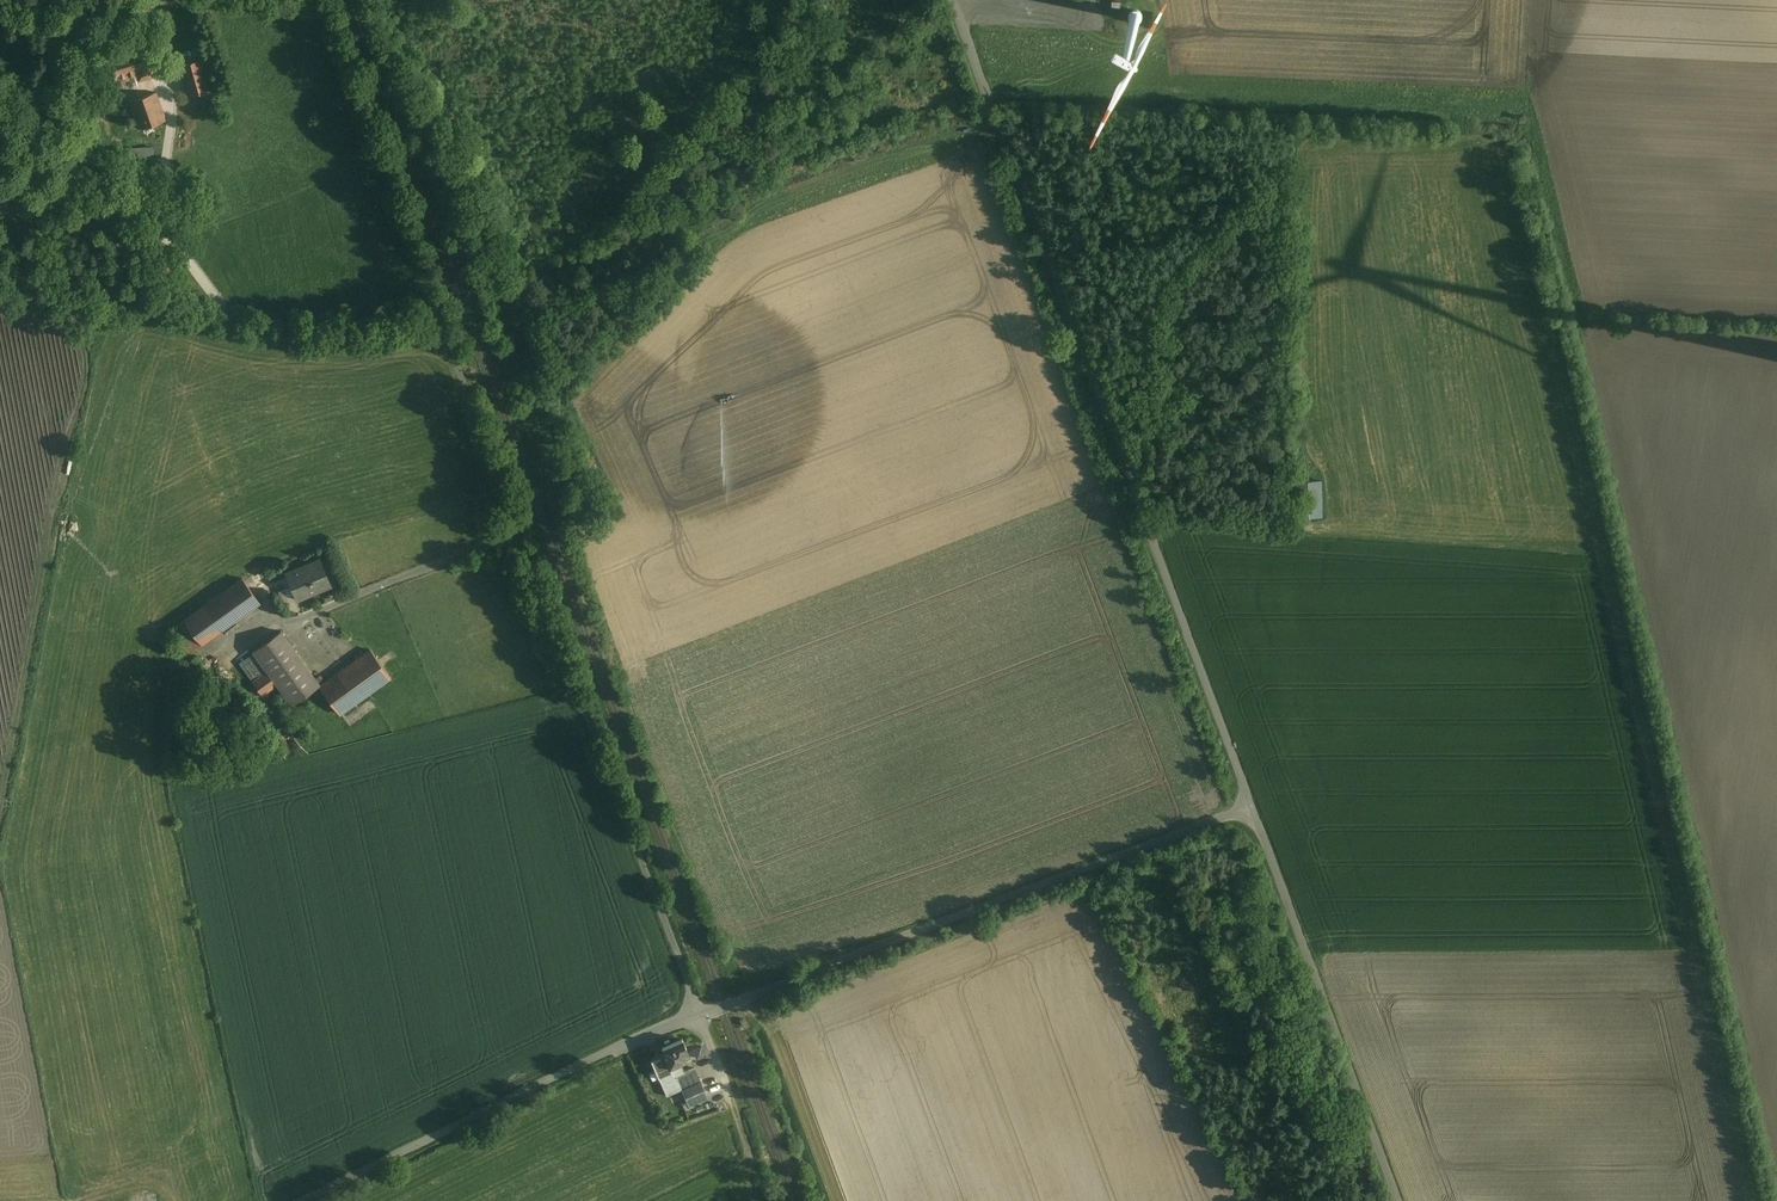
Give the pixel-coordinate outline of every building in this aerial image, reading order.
[(1121,10),(1121,0),(1113,0),(1112,10),(1121,10)] [(149,68),(143,47),(111,56),(117,78),(128,75),(127,72),(137,69),(139,74),(149,71),(148,69),(149,68)] [(199,61),(182,66),(190,92),(207,88),(199,61)] [(165,120),(155,92),(129,101),(139,129),(165,120)] [(76,95),(73,105),(80,107),(83,98),(76,95)] [(153,147),(128,148),(128,159),(154,158),(153,147)] [(1323,518),(1322,481),(1306,482),(1307,518),(1323,518)] [(332,588),(321,559),(285,574),(297,602),(332,588)] [(254,603),(239,582),(173,630),(188,651),(254,603)] [(277,685),(291,704),(318,685),(282,634),(254,654),(268,673),(253,683),(262,695),(277,685)] [(370,651),(321,687),(341,715),(391,679),(370,651)] [(682,1038),(662,1047),(670,1066),(690,1057),(682,1038)] [(701,1043),(692,1047),(697,1057),(706,1053),(701,1043)] [(696,1098),(683,1070),(662,1079),(650,1054),(638,1060),(668,1125),(691,1114),(686,1103),(696,1098)]
